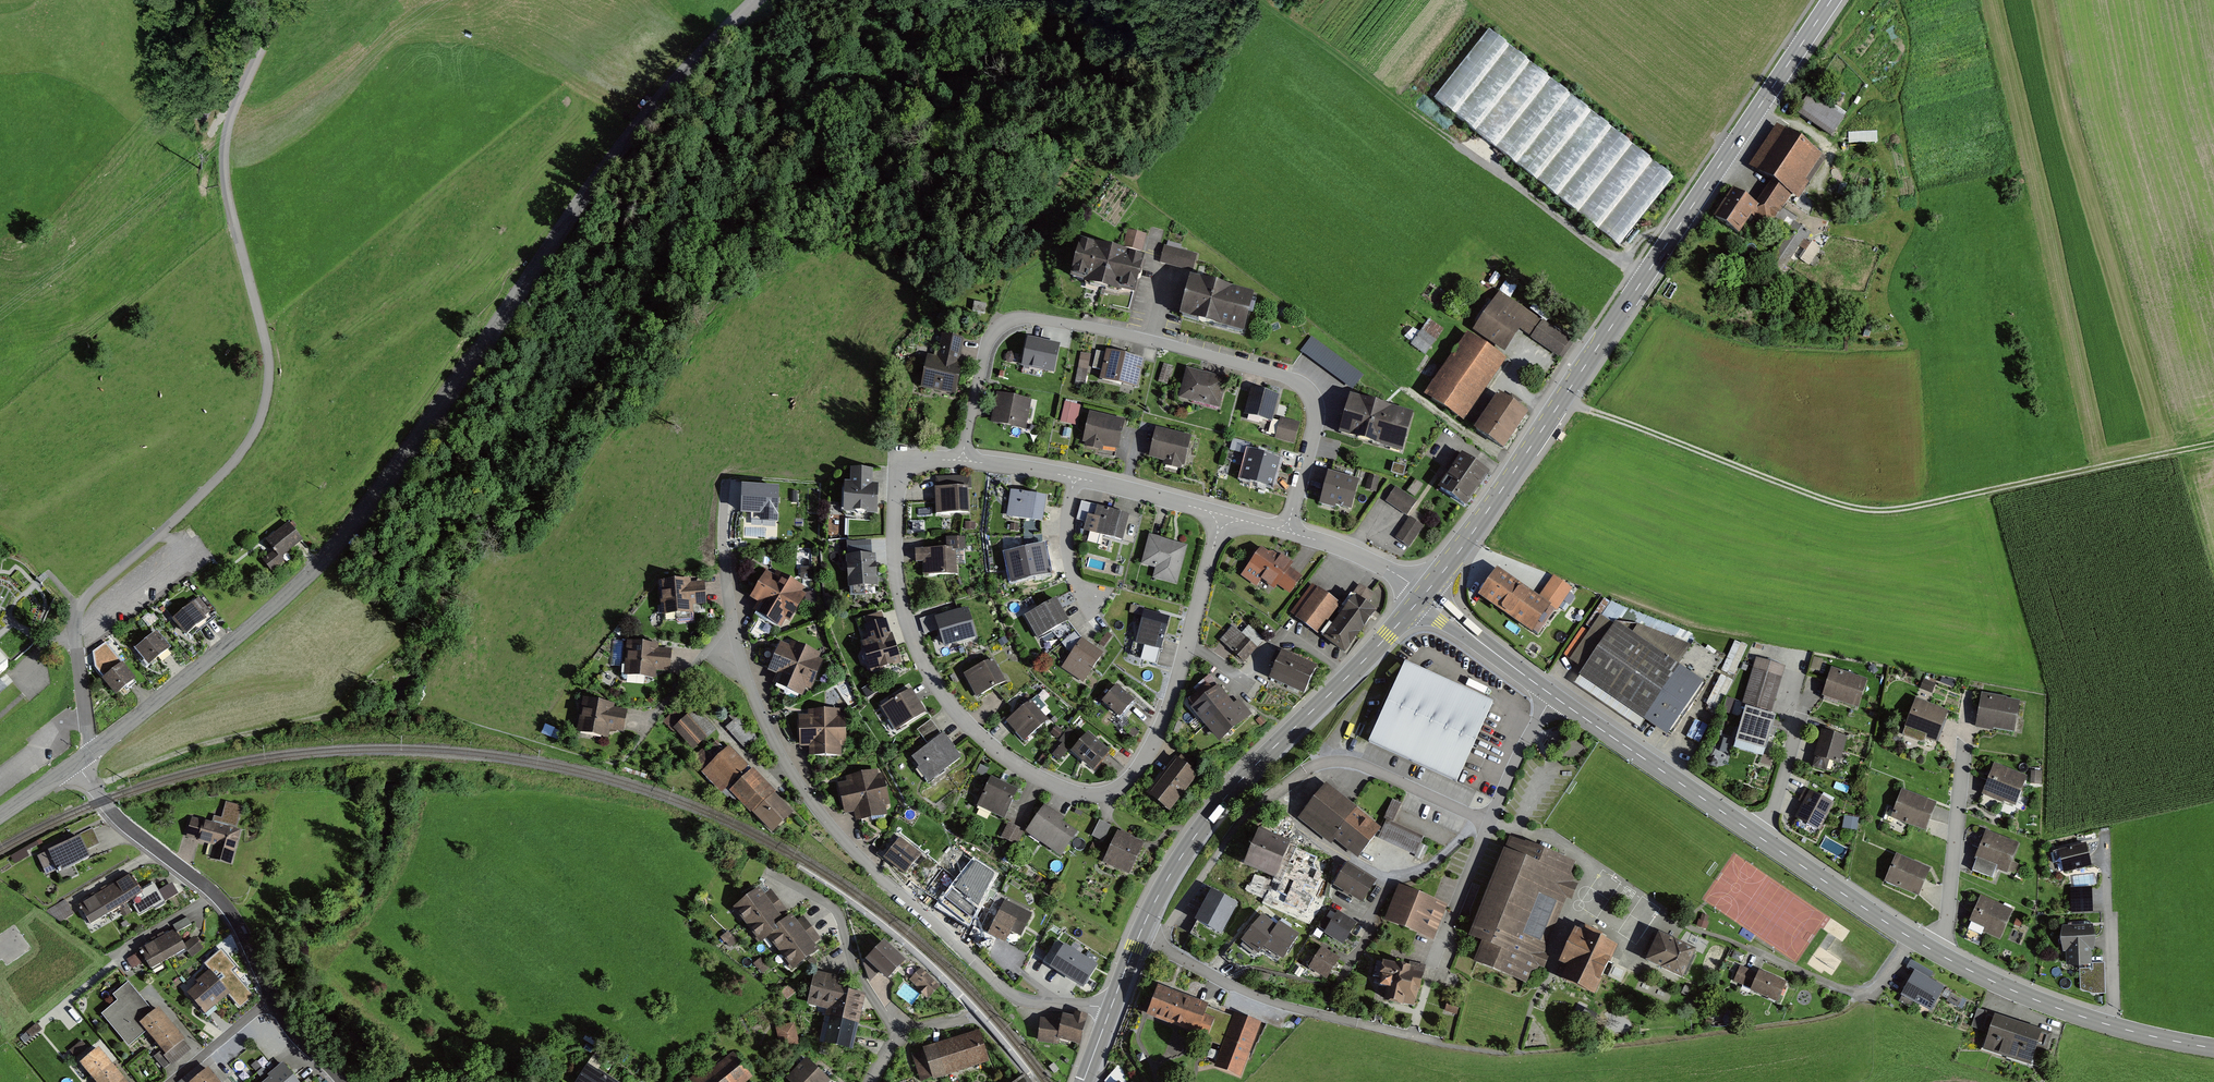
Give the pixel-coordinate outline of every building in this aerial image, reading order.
[(1672,179),(1487,32),(1434,98),(1618,245),(1672,179)] [(1846,117),(1810,92),(1797,111),(1833,136),(1846,117)] [(1797,195),(1823,158),(1779,127),(1751,167),(1767,178),(1750,201),(1759,207),(1778,221),(1797,195)] [(1759,207),(1732,188),(1713,215),(1740,233),(1759,207)] [(1783,274),(1799,245),(1807,249),(1816,234),(1792,221),(1768,266),(1783,274)] [(1144,250),(1148,232),(1130,228),(1125,246),(1144,250)] [(1813,240),(1802,259),(1811,264),(1822,245),(1813,240)] [(1141,263),(1078,246),(1069,279),(1132,296),(1141,263)] [(1198,256),(1165,247),(1160,264),(1193,273),(1198,256)] [(1252,295),(1189,280),(1179,318),(1242,334),(1252,295)] [(1572,342),(1499,293),(1469,337),(1466,335),(1425,397),(1464,423),(1506,360),(1499,356),(1517,330),(1560,359),(1572,342)] [(1412,342),(1427,354),(1447,329),(1432,317),(1412,342)] [(964,340),(942,335),(935,362),(925,360),(919,387),(957,395),(963,369),(958,367),(964,340)] [(1364,376),(1311,337),(1300,352),(1353,391),(1364,376)] [(1061,346),(1026,339),(1021,367),(1055,374),(1061,346)] [(1087,385),(1093,352),(1082,350),(1077,383),(1087,385)] [(1144,359),(1105,351),(1100,379),(1138,387),(1144,359)] [(1160,380),(1169,383),(1174,365),(1165,362),(1160,380)] [(1227,381),(1186,370),(1179,399),(1219,410),(1227,381)] [(1279,398),(1250,391),(1244,414),(1272,422),(1279,398)] [(1526,414),(1498,394),(1474,429),(1502,448),(1526,414)] [(1031,403),(997,395),(991,424),(1025,431),(1031,403)] [(1413,416),(1349,397),(1338,435),(1402,453),(1413,416)] [(1076,423),(1079,402),(1065,400),(1063,421),(1076,423)] [(1126,421),(1088,412),(1082,441),(1119,450),(1126,421)] [(1299,425),(1281,420),(1276,440),(1294,444),(1299,425)] [(1191,438),(1155,430),(1149,456),(1185,464),(1191,438)] [(1250,454),(1253,442),(1234,438),(1232,450),(1250,454)] [(1280,461),(1249,454),(1242,480),(1274,488),(1280,461)] [(1489,475),(1459,454),(1435,488),(1466,509),(1489,475)] [(871,469),(852,469),(851,483),(844,483),(843,511),(875,511),(875,484),(871,484),(871,469)] [(1358,484),(1327,475),(1318,503),(1349,512),(1358,484)] [(968,487),(935,488),(936,515),(969,514),(968,487)] [(776,521),(777,489),(744,488),(743,512),(762,513),(762,521),(776,521)] [(1417,502),(1397,489),(1387,504),(1407,517),(1417,502)] [(1046,497),(1010,491),(1006,517),(1041,523),(1046,497)] [(1130,515),(1081,502),(1076,519),(1087,522),(1085,530),(1123,540),(1130,515)] [(1425,527),(1413,520),(1399,541),(1411,549),(1425,527)] [(923,531),(923,522),(912,523),(912,531),(923,531)] [(287,523),(264,540),(272,551),(263,558),(270,569),(283,560),(280,556),(300,540),(287,523)] [(1187,546),(1149,536),(1142,564),(1155,567),(1152,576),(1178,583),(1187,546)] [(877,586),(874,554),(871,554),(870,542),(846,544),(849,588),(850,588),(851,597),(863,596),(862,587),(877,586)] [(954,547),(916,549),(917,563),(924,562),(924,574),(955,572),(954,547)] [(1273,558),(1259,548),(1242,574),(1257,584),(1260,580),(1274,589),(1277,585),(1289,593),(1301,575),(1289,567),(1292,562),(1277,552),(1273,558)] [(1043,550),(1008,556),(1013,580),(1047,573),(1043,550)] [(1540,596),(1496,567),(1478,595),(1531,630),(1549,604),(1559,611),(1572,591),(1552,578),(1540,596)] [(804,585),(776,570),(773,576),(765,572),(751,598),(759,603),(755,610),(782,625),(785,619),(790,622),(806,593),(801,590),(804,585)] [(689,579),(659,581),(662,613),(691,611),(691,605),(706,604),(704,583),(689,584),(689,579)] [(1337,603),(1313,586),(1293,614),(1316,631),(1337,603)] [(1354,595),(1352,593),(1320,634),(1346,653),(1377,611),(1365,602),(1371,594),(1361,586),(1354,595)] [(197,598),(170,618),(182,635),(210,616),(197,598)] [(1067,621),(1055,599),(1024,615),(1036,638),(1053,628),(1065,622),(1067,621)] [(974,636),(966,610),(934,620),(941,646),(974,636)] [(1169,619),(1141,612),(1134,642),(1162,649),(1169,619)] [(900,664),(886,618),(863,625),(869,645),(861,647),(868,673),(900,664)] [(1080,640),(1065,622),(1053,628),(1072,653),(1080,640)] [(1639,624),(1616,623),(1579,676),(1669,737),(1724,661),(1695,643),(1639,624)] [(1243,635),(1234,627),(1221,642),(1244,662),(1264,639),(1250,627),(1243,635)] [(154,634),(132,648),(143,665),(165,651),(154,634)] [(1104,653),(1082,638),(1080,640),(1072,653),(1061,669),(1083,684),(1104,653)] [(656,643),(626,640),(623,674),(654,677),(655,669),(670,670),(672,648),(656,646),(656,643)] [(1736,640),(1724,669),(1736,674),(1748,645),(1736,640)] [(820,654),(791,641),(788,646),(781,643),(769,671),(776,674),(773,681),(802,694),(806,686),(810,687),(821,660),(817,659),(820,654)] [(1313,667),(1277,653),(1266,678),(1302,693),(1313,667)] [(9,668),(0,658),(0,676),(9,668)] [(1005,681),(993,659),(963,675),(975,697),(1005,681)] [(1785,668),(1758,659),(1742,708),(1747,710),(1737,742),(1765,752),(1776,719),(1770,717),(1785,668)] [(120,664),(99,680),(113,698),(134,681),(120,664)] [(1493,706),(1402,665),(1367,743),(1458,784),(1493,706)] [(1867,681),(1832,669),(1822,698),(1857,710),(1867,681)] [(1722,673),(1709,702),(1720,707),(1733,678),(1722,673)] [(1245,718),(1211,675),(1195,688),(1198,692),(1186,701),(1217,740),(1245,718)] [(1133,699),(1117,685),(1103,701),(1118,715),(1133,699)] [(925,713),(910,689),(881,707),(896,731),(925,713)] [(2020,701),(1983,694),(1977,726),(2014,733),(2020,701)] [(613,702),(584,697),(578,733),(606,737),(608,728),(624,730),(627,710),(613,707),(613,702)] [(1049,721),(1031,699),(1005,722),(1023,743),(1049,721)] [(1948,712),(1916,700),(1905,728),(1937,740),(1948,712)] [(713,732),(693,709),(673,726),(692,749),(713,732)] [(841,709),(808,709),(808,716),(799,716),(799,746),(810,747),(810,754),(841,755),(841,747),(845,747),(845,714),(841,714),(841,709)] [(739,716),(727,726),(747,749),(759,739),(739,716)] [(961,759),(932,720),(919,731),(929,745),(910,759),(929,783),(961,759)] [(1072,729),(1052,750),(1062,759),(1081,738),(1072,729)] [(1109,750),(1088,731),(1071,750),(1091,769),(1109,750)] [(1846,738),(1820,731),(1811,769),(1826,772),(1829,762),(1839,765),(1846,738)] [(749,769),(727,745),(700,769),(721,792),(725,787),(769,836),(792,815),(773,794),(777,791),(753,766),(749,769)] [(1197,776),(1174,757),(1145,794),(1168,813),(1197,776)] [(2026,775),(1994,764),(1983,795),(2016,805),(2026,775)] [(847,781),(838,782),(842,815),(853,814),(854,819),(885,815),(885,809),(888,809),(883,774),(880,775),(880,771),(846,776),(847,781)] [(1017,789),(990,777),(976,808),(1003,820),(1017,789)] [(1381,829),(1327,784),(1299,817),(1329,841),(1333,837),(1357,857),(1381,829)] [(1937,803),(1903,790),(1893,818),(1927,831),(1937,803)] [(1832,804),(1811,793),(1793,827),(1814,838),(1832,804)] [(215,826),(192,819),(186,838),(213,846),(209,858),(230,865),(240,832),(234,831),(241,807),(227,803),(222,821),(217,819),(215,826)] [(1065,819),(1044,805),(1025,832),(1062,857),(1079,832),(1063,822),(1065,819)] [(1858,819),(1845,817),(1843,828),(1856,830),(1858,819)] [(1094,835),(1104,839),(1111,823),(1101,819),(1094,835)] [(1424,836),(1389,821),(1382,837),(1417,851),(1424,836)] [(1023,830),(1007,823),(1000,837),(1016,844),(1023,830)] [(1327,858),(1259,828),(1242,867),(1316,899),(1322,885),(1316,882),(1327,858)] [(1144,842),(1117,830),(1102,863),(1129,875),(1144,842)] [(2019,845),(1986,832),(1975,859),(2008,872),(2019,845)] [(1575,862),(1510,835),(1507,841),(1488,889),(1469,936),(1481,941),(1472,960),(1528,983),(1535,966),(1544,969),(1550,955),(1544,952),(1566,898),(1571,900),(1579,880),(1569,876),(1575,862)] [(88,856),(78,837),(36,858),(42,869),(53,864),(57,872),(88,856)] [(920,855),(899,838),(882,859),(903,875),(920,855)] [(2087,842),(2057,848),(2062,870),(2091,864),(2087,842)] [(1931,869),(1896,854),(1885,881),(1920,895),(1931,869)] [(1375,881),(1346,865),(1334,886),(1362,903),(1375,881)] [(139,893),(129,876),(79,906),(89,922),(139,893)] [(982,897),(960,881),(942,904),(965,921),(982,897)] [(1449,904),(1400,885),(1386,922),(1434,941),(1449,904)] [(2087,887),(2072,888),(2072,905),(2087,905),(2087,887)] [(765,895),(760,888),(732,910),(758,942),(765,936),(792,971),(818,951),(813,945),(819,940),(802,917),(795,922),(770,890),(765,895)] [(1238,905),(1211,890),(1193,922),(1221,937),(1238,905)] [(2015,911),(1980,896),(1968,924),(2003,938),(2015,911)] [(72,914),(66,900),(58,904),(64,917),(72,914)] [(1029,914),(1003,904),(990,936),(1007,943),(1011,933),(1020,936),(1029,914)] [(1355,925),(1336,913),(1324,930),(1344,943),(1355,925)] [(1298,937),(1280,926),(1278,929),(1263,918),(1243,944),(1259,957),(1265,950),(1283,961),(1298,937)] [(2068,929),(2064,929),(2065,949),(2068,949),(2069,964),(2083,963),(2084,969),(2089,969),(2088,986),(2094,987),(2094,993),(2097,994),(2105,994),(2104,963),(2090,963),(2089,948),(2092,948),(2091,921),(2068,922),(2068,929)] [(1616,946),(1576,926),(1559,960),(1562,961),(1554,978),(1591,997),(1616,946)] [(174,931),(140,948),(149,965),(183,948),(174,931)] [(1695,948),(1657,932),(1644,962),(1682,978),(1695,948)] [(193,955),(205,947),(197,935),(185,943),(193,955)] [(903,962),(883,942),(864,960),(885,980),(903,962)] [(1097,968),(1065,949),(1052,971),(1083,990),(1097,968)] [(1338,960),(1322,949),(1309,969),(1325,980),(1338,960)] [(1046,978),(1053,963),(1033,954),(1026,970),(1046,978)] [(1411,968),(1382,962),(1377,986),(1385,988),(1382,1000),(1414,1007),(1421,975),(1410,973),(1411,968)] [(1755,972),(1742,967),(1737,980),(1752,986),(1750,991),(1778,1003),(1788,981),(1757,968),(1755,972)] [(230,995),(207,970),(196,980),(200,984),(187,995),(206,1016),(230,995)] [(939,988),(920,970),(909,982),(927,1000),(939,988)] [(1944,987),(1915,971),(1903,992),(1932,1008),(1944,987)] [(839,979),(816,974),(808,1005),(824,1008),(817,1040),(852,1048),(864,995),(837,988),(839,979)] [(154,1011),(128,980),(114,991),(118,997),(101,1010),(127,1042),(144,1029),(139,1023),(154,1011)] [(1208,1007),(1156,987),(1144,1018),(1224,1048),(1217,1068),(1239,1076),(1258,1025),(1236,1017),(1235,1020),(1206,1009),(1208,1007)] [(1965,1007),(1968,999),(1952,992),(1948,1000),(1965,1007)] [(1459,1004),(1449,1001),(1446,1010),(1456,1013),(1459,1004)] [(191,1049),(158,1008),(154,1011),(139,1023),(144,1029),(172,1064),(191,1049)] [(1035,1043),(1056,1047),(1058,1040),(1078,1044),(1083,1016),(1070,1014),(1068,1023),(1057,1021),(1057,1025),(1039,1021),(1035,1043)] [(2041,1031),(1994,1015),(1983,1049),(2030,1065),(2041,1031)] [(793,1023),(775,1027),(780,1048),(797,1044),(793,1023)] [(42,1031),(36,1024),(20,1037),(26,1044),(42,1031)] [(976,1033),(913,1053),(922,1079),(985,1059),(976,1033)] [(86,1047),(81,1042),(71,1051),(75,1056),(86,1047)] [(97,1049),(78,1064),(92,1080),(93,1081),(124,1081),(97,1049)] [(170,1064),(160,1052),(154,1056),(164,1069),(170,1064)] [(692,1081),(693,1081),(745,1081),(748,1079),(728,1053),(692,1081)] [(786,1077),(791,1081),(822,1081),(800,1061),(786,1077)] [(587,1064),(575,1081),(614,1081),(587,1064)] [(283,1065),(269,1076),(271,1078),(266,1081),(298,1081),(283,1065)] [(207,1069),(204,1072),(199,1066),(179,1081),(219,1081),(207,1069)] [(1023,1072),(1010,1081),(1030,1081),(1023,1072)]
